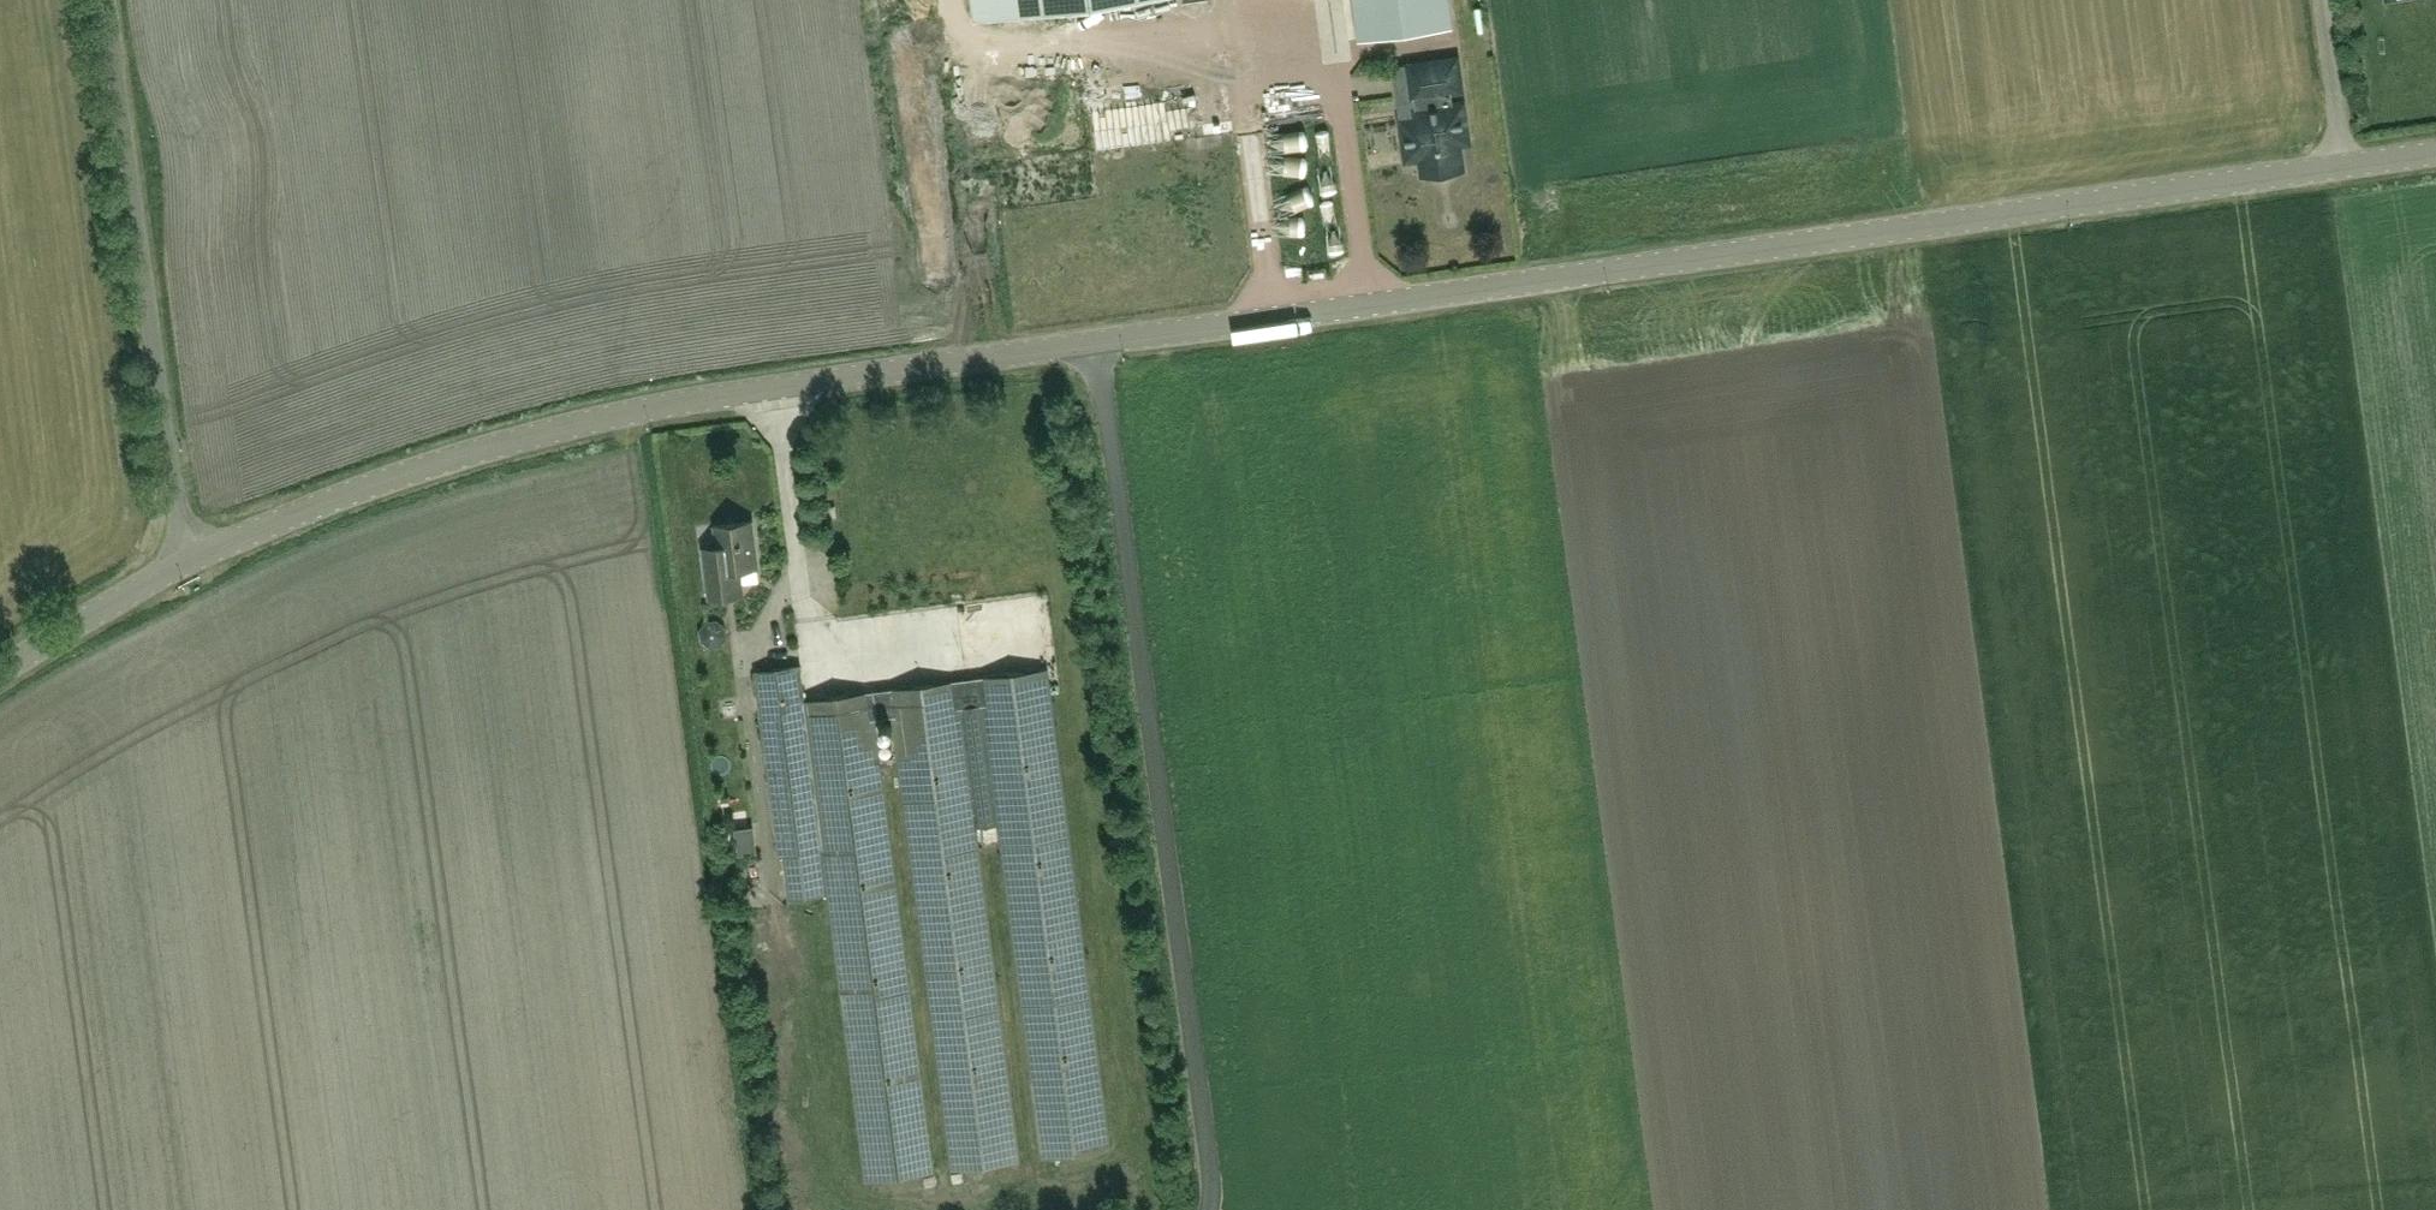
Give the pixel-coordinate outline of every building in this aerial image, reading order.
[(1119,0),(972,0),(975,20),(1119,0)] [(1358,39),(1452,25),(1449,0),(1352,0),(1358,39)] [(1420,147),(1424,176),(1462,171),(1457,136),(1467,135),(1462,104),(1453,106),(1451,92),(1461,91),(1456,60),(1409,67),(1416,120),(1402,122),(1405,149),(1420,147)] [(714,525),(717,545),(703,547),(709,598),(725,596),(725,592),(735,591),(733,575),(737,569),(756,567),(751,521),(714,525)] [(999,824),(1042,1157),(1109,1148),(1047,670),(804,701),(799,666),(754,672),(777,852),(783,851),(822,846),(828,894),(865,1180),(931,1171),(872,718),(892,715),(951,1169),(1017,1160),(974,828),(999,824)] [(822,846),(783,851),(789,898),(828,894),(822,846)]
